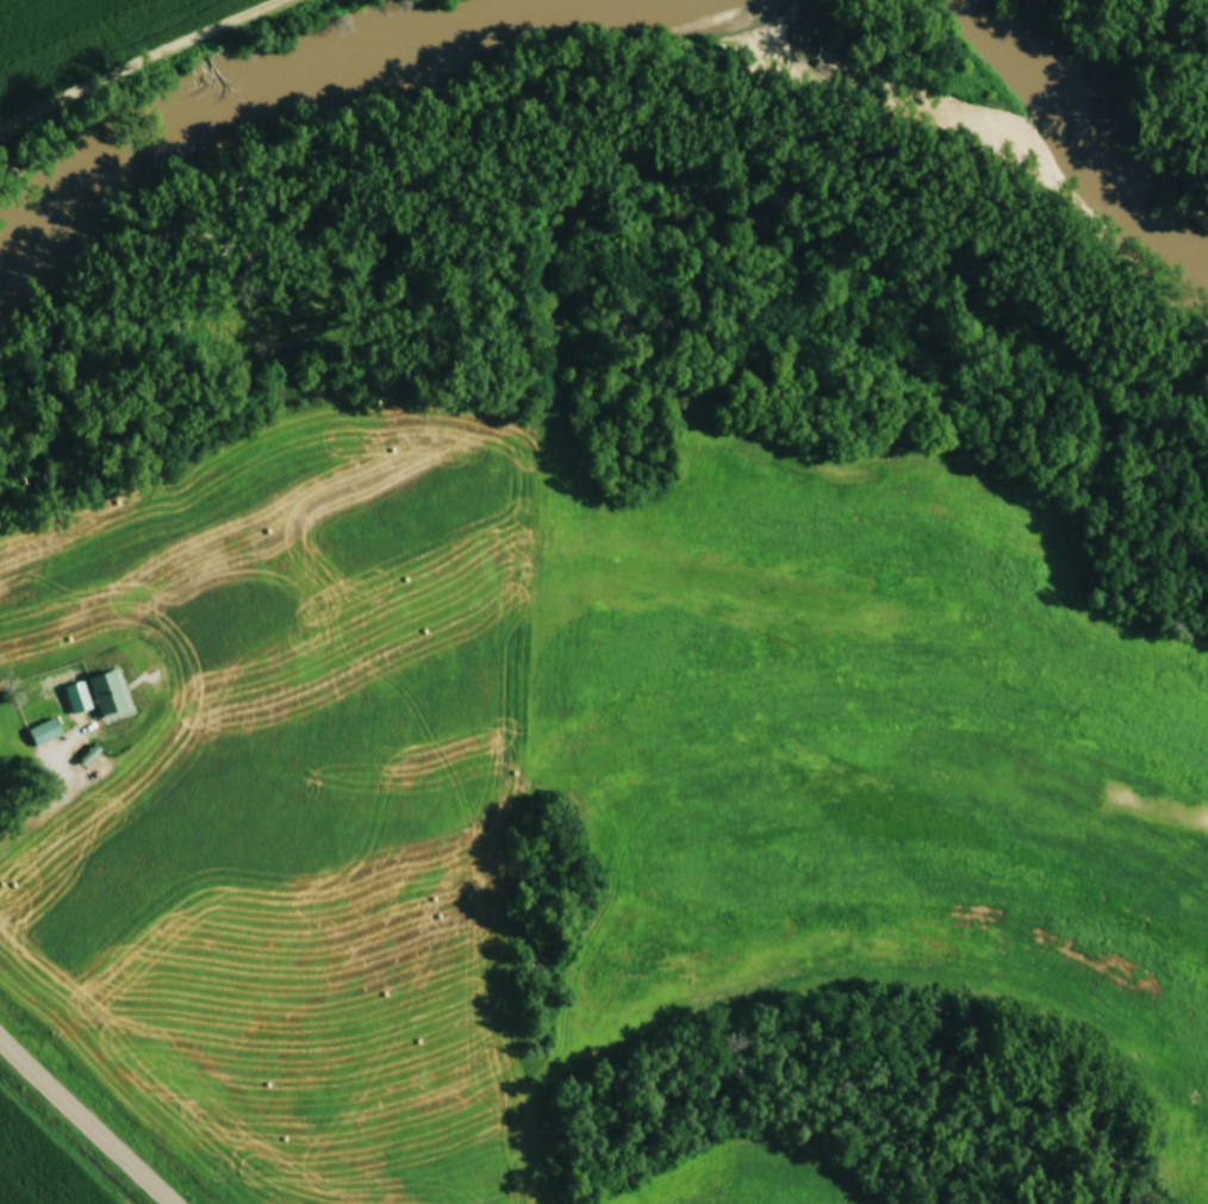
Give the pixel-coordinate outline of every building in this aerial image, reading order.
[(13,763),(0,745),(0,771),(1,771),(13,763)]
